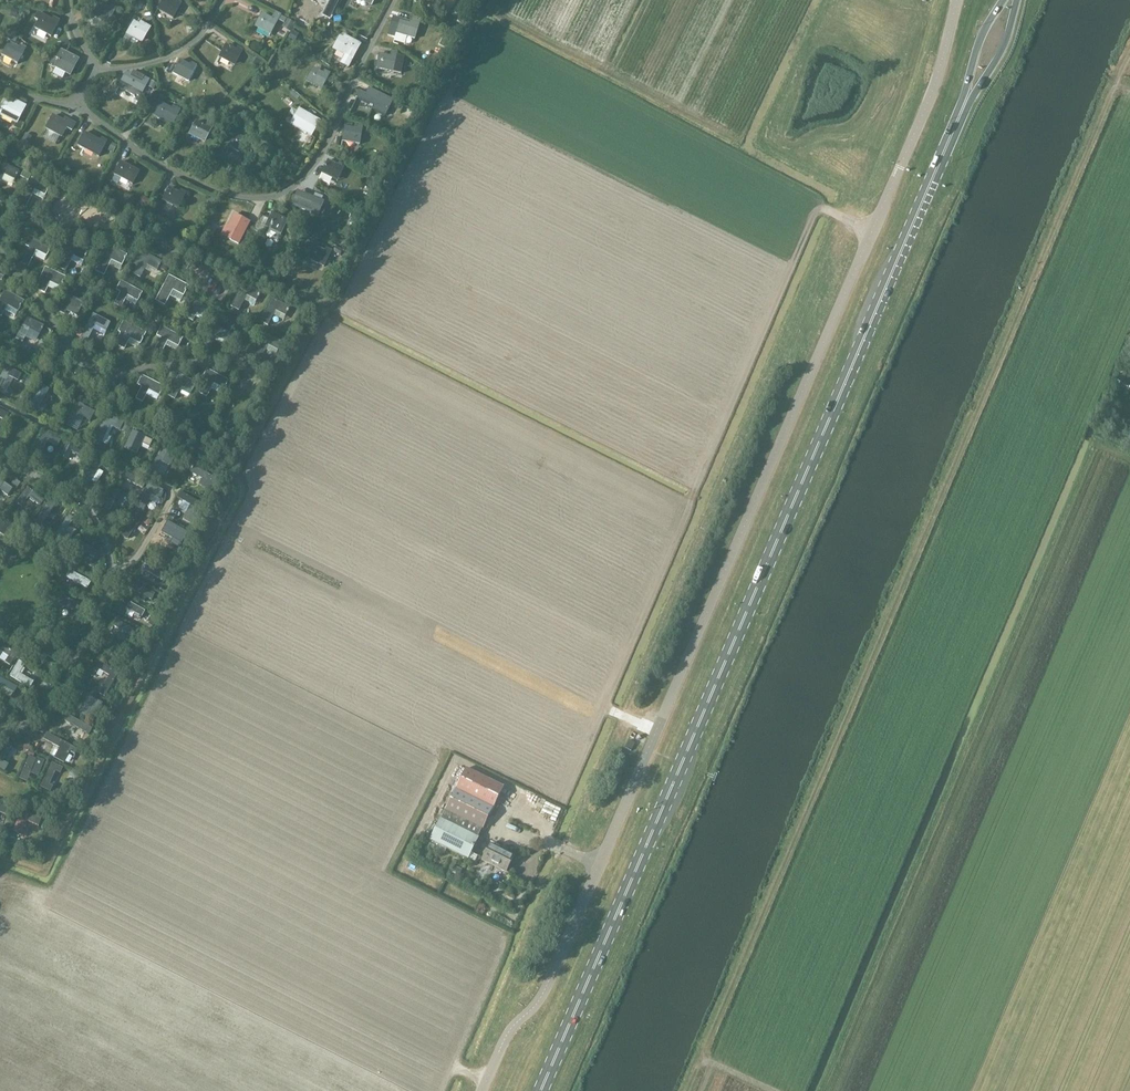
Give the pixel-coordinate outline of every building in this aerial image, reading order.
[(158,10),(172,18),(181,4),(178,2),(180,0),(179,0),(163,0),(158,10)] [(99,2),(91,16),(108,25),(116,9),(110,6),(109,8),(99,2)] [(37,22),(34,29),(51,38),(60,21),(53,17),(52,20),(38,12),(34,20),(37,22)] [(286,19),(280,16),(281,15),(275,12),(272,17),(273,18),(272,20),(262,15),(255,28),(270,35),(277,21),(284,24),(282,28),(289,32),(294,24),(286,19)] [(395,34),(415,40),(420,22),(411,20),(410,22),(392,17),(386,35),(394,37),(395,34)] [(141,44),(151,28),(140,22),(139,24),(133,21),(126,35),(141,44)] [(339,37),(333,50),(344,56),(340,64),(348,68),(360,45),(352,40),(351,43),(339,37)] [(8,42),(1,56),(17,65),(26,48),(20,45),(18,48),(8,42)] [(226,46),(219,58),(234,66),(242,52),(237,49),(235,52),(226,46)] [(56,59),(58,60),(56,63),(51,61),(49,66),(53,68),(70,77),(79,59),(61,50),(56,59)] [(379,70),(379,69),(400,74),(404,57),(396,56),(397,53),(391,52),(390,57),(379,55),(376,69),(379,70)] [(200,75),(203,69),(197,66),(191,62),(190,65),(180,59),(172,73),(188,82),(194,72),(200,75)] [(312,68),(305,82),(321,90),(330,74),(324,71),(323,73),(312,68)] [(124,75),(117,88),(135,97),(135,95),(140,98),(150,80),(133,72),(132,75),(128,72),(124,75)] [(385,116),(393,101),(368,89),(366,94),(359,91),(356,98),(373,107),(372,109),(385,116)] [(26,106),(15,101),(13,106),(6,102),(0,113),(0,115),(17,124),(26,106)] [(161,105),(154,117),(169,125),(177,110),(172,107),(171,110),(161,105)] [(298,110),(290,125),(306,134),(307,131),(312,134),(320,122),(298,110)] [(66,129),(72,132),(76,124),(64,118),(63,120),(52,115),(45,129),(62,138),(66,129)] [(195,123),(189,135),(204,143),(212,128),(207,126),(205,128),(195,123)] [(344,127),(344,128),(342,142),(359,145),(361,127),(354,126),(354,128),(344,127)] [(84,132),(77,146),(98,158),(107,141),(101,138),(99,141),(84,132)] [(246,139),(235,134),(228,148),(244,156),(253,140),(247,137),(246,139)] [(120,161),(113,175),(132,186),(139,172),(120,161)] [(338,165),(328,161),(322,174),(337,181),(344,165),(339,163),(338,165)] [(14,180),(18,173),(1,164),(0,166),(0,182),(4,175),(14,180)] [(34,190),(45,196),(48,188),(32,180),(19,205),(25,208),(34,190)] [(168,187),(161,201),(178,210),(186,193),(180,189),(179,192),(168,187)] [(297,191),(291,206),(318,217),(324,202),(297,191)] [(272,212),(263,229),(280,237),(288,220),(272,212)] [(232,234),(227,243),(238,248),(242,241),(249,227),(234,219),(227,232),(232,234)] [(29,238),(24,246),(29,249),(21,264),(27,267),(36,251),(46,256),(50,249),(29,238)] [(61,252),(66,254),(59,269),(65,272),(73,256),(83,261),(87,253),(65,243),(61,252)] [(122,264),(126,256),(104,245),(99,254),(103,255),(99,263),(95,272),(103,276),(112,259),(122,264)] [(314,247),(308,259),(323,267),(331,252),(326,249),(324,252),(314,247)] [(146,265),(156,270),(160,263),(139,251),(133,264),(137,266),(133,274),(139,278),(146,265)] [(66,281),(47,272),(37,292),(46,296),(51,285),(62,290),(66,281)] [(188,287),(169,277),(155,301),(164,306),(173,291),(183,296),(188,287)] [(120,283),(116,291),(121,293),(116,301),(123,304),(127,296),(137,301),(141,294),(120,283)] [(260,293),(242,284),(230,307),(238,311),(246,296),(256,301),(258,297),(259,298),(260,296),(259,295),(260,293)] [(17,312),(22,302),(4,292),(0,300),(0,317),(6,306),(17,312)] [(67,295),(58,311),(64,314),(66,311),(77,316),(83,303),(67,295)] [(288,313),(289,311),(288,311),(289,308),(271,299),(260,322),(268,326),(275,311),(285,316),(287,313),(288,313)] [(197,313),(207,318),(211,311),(195,302),(186,318),(192,321),(197,313)] [(86,342),(95,326),(105,331),(109,324),(93,315),(85,331),(79,328),(76,335),(81,337),(80,339),(86,342)] [(43,327),(26,319),(16,340),(22,343),(29,329),(39,334),(43,327)] [(124,350),(129,340),(140,346),(146,335),(123,323),(118,333),(121,334),(115,346),(124,350)] [(216,337),(226,342),(230,335),(213,326),(203,347),(209,351),(216,337)] [(177,347),(181,339),(160,328),(156,336),(161,339),(157,347),(155,351),(161,354),(163,350),(167,342),(177,347)] [(206,371),(202,379),(207,381),(200,395),(206,398),(213,384),(224,389),(227,382),(206,371)] [(181,386),(191,391),(195,384),(179,375),(168,397),(174,400),(181,386)] [(137,386),(142,388),(136,400),(142,403),(148,391),(159,396),(163,388),(141,377),(137,386)] [(163,588),(135,575),(129,587),(157,600),(163,588)] [(628,741),(625,748),(630,751),(634,743),(628,741)] [(477,838),(481,830),(482,830),(503,788),(465,769),(430,841),(429,841),(467,860),(477,840),(477,838)] [(490,845),(482,861),(506,873),(514,857),(490,845)]
